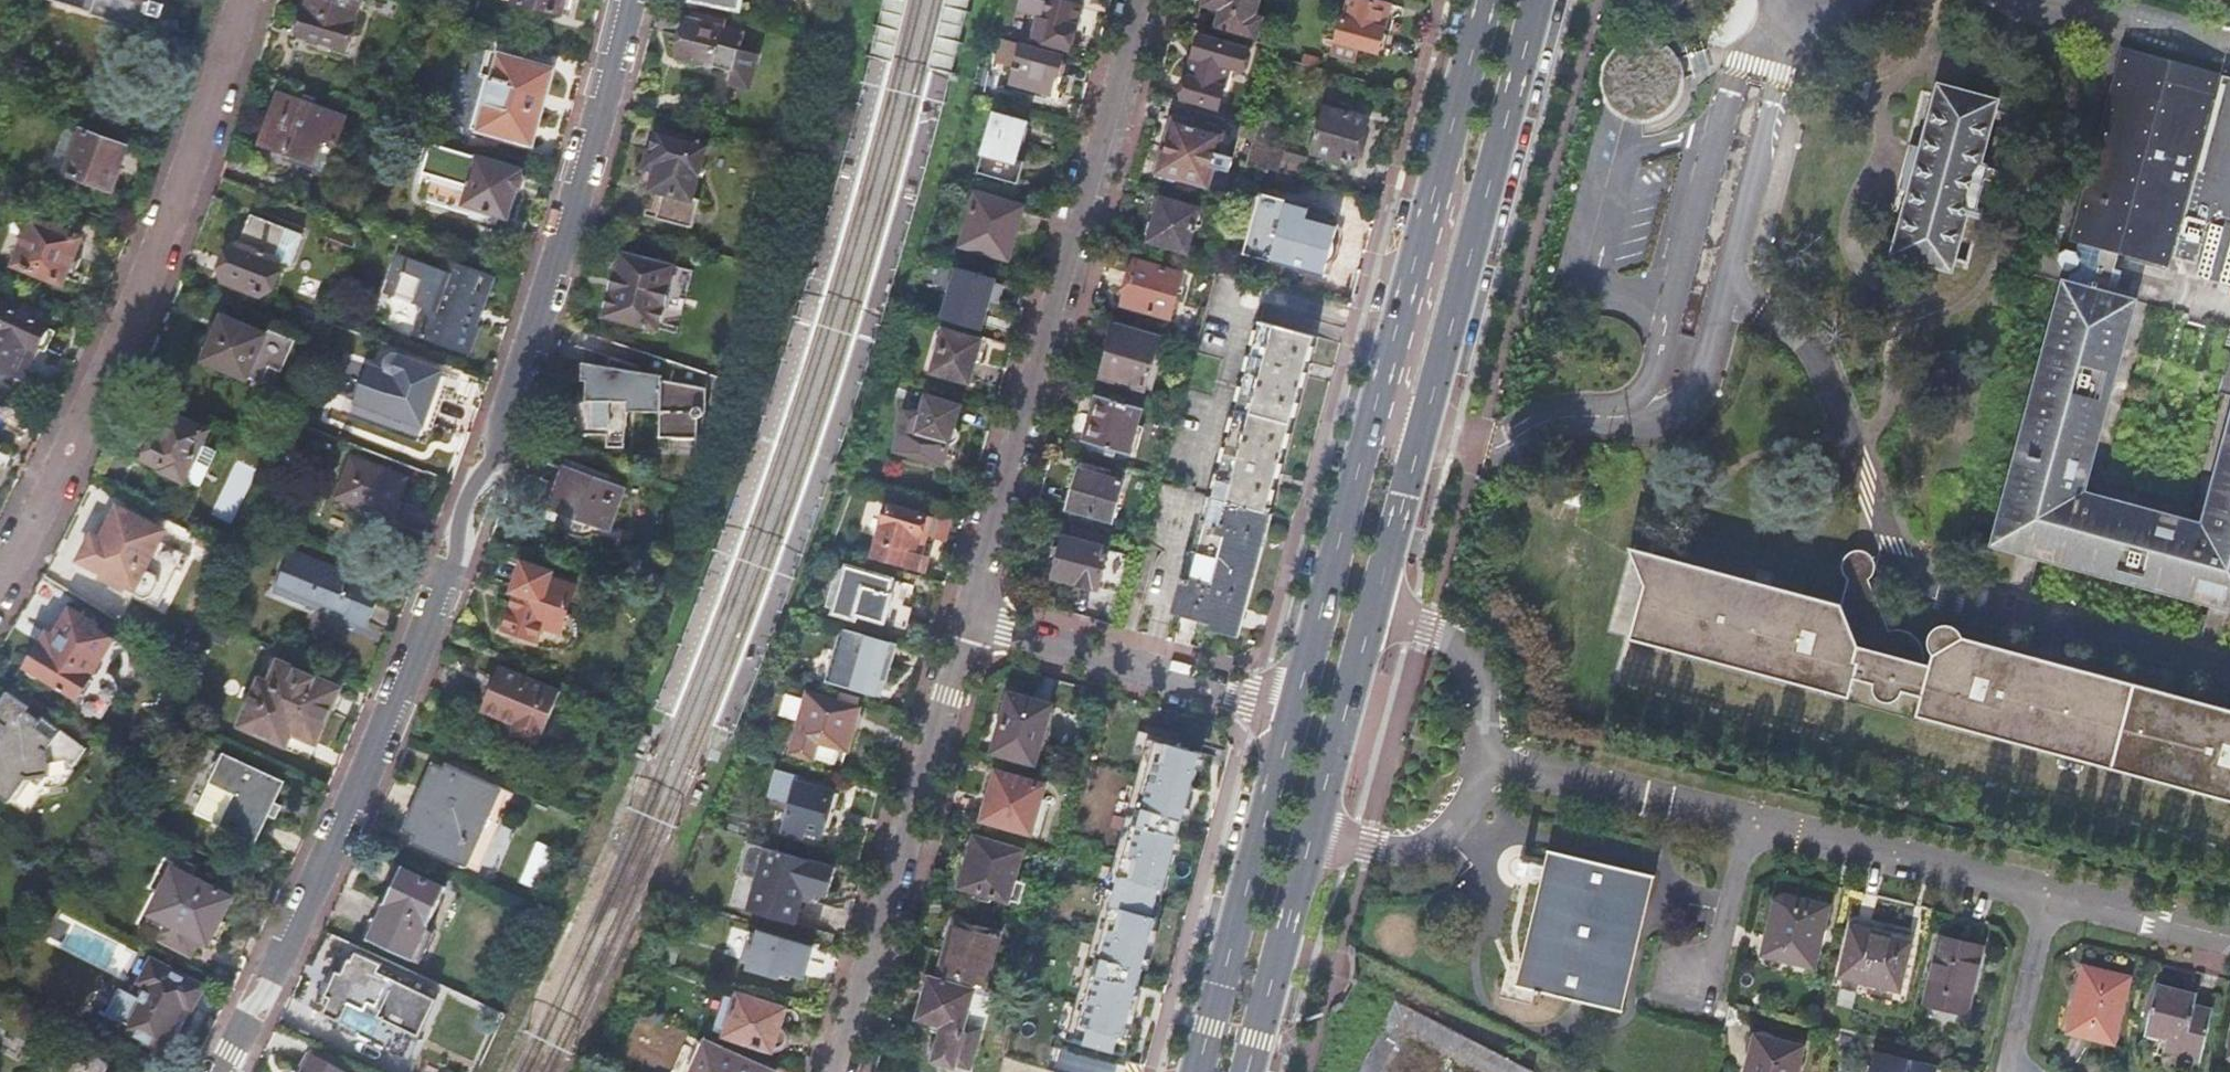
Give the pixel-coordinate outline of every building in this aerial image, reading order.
[(150,8),(151,3),(157,5),(159,0),(53,0),(92,13),(143,29),(150,8)] [(295,26),(297,29),(296,33),(347,48),(361,0),(307,0),(305,8),(304,7),(302,13),(299,15),(298,15),(295,26)] [(513,1),(559,14),(563,0),(514,0),(513,1)] [(688,5),(739,16),(743,0),(689,0),(688,5)] [(881,8),(869,54),(887,60),(903,0),(883,0),(881,8)] [(929,66),(953,71),(969,0),(945,0),(929,66)] [(1017,7),(1038,13),(1031,37),(1067,47),(1068,44),(1073,41),(1076,28),(1074,25),(1079,4),(1064,0),(1019,0),(1017,7)] [(1208,1),(1207,5),(1220,10),(1216,25),(1254,36),(1259,19),(1252,17),(1257,0),(1207,0),(1208,1)] [(1334,40),(1371,51),(1382,44),(1384,34),(1381,28),(1386,4),(1372,0),(1347,0),(1343,16),(1340,15),(1334,40)] [(1747,8),(1748,1),(1748,0),(1721,0),(1715,25),(1720,27),(1719,31),(1722,32),(1725,33),(1728,34),(1731,34),(1734,33),(1737,32),(1740,30),(1743,28),(1745,26),(1746,23),(1747,20),(1748,17),(1748,14),(1747,10),(1747,8)] [(700,23),(693,21),(687,20),(681,39),(680,39),(677,40),(674,50),(675,54),(677,54),(676,58),(731,73),(728,87),(747,92),(757,57),(737,51),(742,35),(722,29),(724,23),(702,17),(700,23)] [(1196,35),(1190,57),(1197,59),(1191,77),(1185,75),(1185,78),(1179,80),(1177,90),(1180,95),(1179,97),(1217,107),(1228,66),(1242,70),(1248,49),(1196,35)] [(1664,109),(1670,105),(1674,99),(1678,92),(1680,85),(1681,78),(1681,70),(1679,63),(1676,56),(1671,50),(1666,45),(1659,41),(1652,38),(1645,37),(1637,37),(1630,38),(1623,41),(1617,45),(1611,51),(1607,57),(1604,64),(1602,71),(1602,79),(1603,86),(1606,93),(1610,100),(1615,105),(1621,110),(1628,113),(1635,115),(1642,116),(1650,115),(1657,113),(1664,109)] [(1023,46),(1012,82),(1049,93),(1054,78),(1058,78),(1060,73),(1062,73),(1064,72),(1065,70),(1066,68),(1066,64),(1065,62),(1063,60),(1063,57),(1023,46)] [(2078,239),(2077,242),(2118,253),(2119,250),(2165,263),(2171,242),(2210,101),(2218,71),(2216,70),(2126,46),(2073,238),(2078,239)] [(1670,82),(1670,75),(1669,68),(1666,62),(1662,56),(1656,52),(1649,49),(1642,48),(1635,49),(1629,52),(1623,56),(1619,62),(1615,68),(1614,75),(1615,82),(1617,89),(1620,95),(1626,100),(1632,103),(1639,105),(1646,105),(1653,103),(1659,100),(1664,95),(1668,89),(1670,82)] [(486,75),(470,128),(524,143),(530,125),(536,127),(553,69),(498,54),(491,77),(486,75)] [(2171,242),(2176,244),(2173,256),(2197,262),(2208,221),(2221,218),(2229,221),(2229,79),(2222,77),(2215,102),(2210,101),(2171,242)] [(1939,80),(1921,145),(1910,186),(1893,251),(1953,267),(1970,203),(1976,205),(1987,162),(1982,160),(1999,96),(1939,80)] [(278,95),(260,144),(315,163),(323,140),(335,144),(345,118),(278,95)] [(1321,105),(1310,150),(1351,161),(1363,117),(1321,105)] [(993,116),(981,153),(984,154),(982,165),(1003,171),(1006,160),(1016,162),(1026,126),(993,116)] [(1168,144),(1160,170),(1205,185),(1214,155),(1205,151),(1210,131),(1175,121),(1168,125),(1165,136),(1168,144)] [(66,130),(60,144),(63,149),(73,153),(66,172),(110,188),(126,146),(82,129),(81,132),(71,128),(66,130)] [(657,130),(651,153),(658,154),(654,168),(650,181),(655,190),(661,191),(654,218),(690,227),(698,199),(691,197),(706,143),(657,130)] [(1251,141),(1245,162),(1274,170),(1279,150),(1251,141)] [(1910,186),(1921,145),(1912,142),(1902,183),(1910,186)] [(462,204),(471,206),(501,215),(506,216),(512,193),(514,192),(515,191),(517,188),(519,186),(520,183),(520,180),(521,177),(520,174),(519,172),(519,169),(476,157),(462,204)] [(975,192),(959,245),(1007,259),(1022,208),(975,192)] [(1323,272),(1335,224),(1335,222),(1325,219),(1328,212),(1306,206),(1284,200),(1284,203),(1259,196),(1246,252),(1270,258),(1269,260),(1323,274),(1323,272)] [(1144,230),(1149,236),(1148,241),(1184,251),(1197,209),(1159,197),(1155,215),(1147,221),(1144,230)] [(501,215),(471,206),(468,214),(498,222),(501,215)] [(235,245),(222,280),(264,295),(276,260),(290,265),(301,233),(250,215),(238,246),(235,245)] [(360,229),(324,215),(317,234),(354,248),(360,229)] [(32,219),(14,262),(61,282),(79,238),(32,219)] [(1340,225),(1335,224),(1323,272),(1328,273),(1331,261),(1333,261),(1336,260),(1337,259),(1339,258),(1341,256),(1342,254),(1343,252),(1343,250),(1343,248),(1343,246),(1342,244),(1341,242),(1339,240),(1338,239),(1337,239),(1340,225)] [(2199,521),(2081,488),(2133,296),(2108,289),(2118,253),(2077,242),(2075,248),(2067,245),(2059,249),(2056,259),(2061,267),(2070,269),(2067,278),(2061,276),(1989,541),(2015,549),(2011,568),(2029,573),(2033,555),(2206,602),(2201,620),(2220,625),(2224,607),(2229,608),(2229,408),(2199,521)] [(621,252),(604,313),(655,327),(672,266),(621,252)] [(395,254),(382,295),(429,311),(421,338),(467,353),(476,328),(467,325),(477,296),(482,297),(489,276),(438,259),(435,267),(395,254)] [(1133,261),(1120,305),(1167,318),(1179,274),(1133,261)] [(958,267),(946,304),(983,315),(987,300),(997,303),(1002,286),(992,282),(993,279),(958,267)] [(0,309),(0,367),(16,374),(29,345),(37,348),(38,345),(43,344),(47,334),(45,330),(47,326),(1,306),(0,309)] [(254,361),(268,366),(280,372),(294,340),(268,329),(265,335),(224,317),(225,314),(223,313),(203,360),(248,377),(254,361)] [(1258,319),(1212,499),(1265,513),(1312,332),(1258,319)] [(1114,325),(1099,376),(1141,389),(1156,339),(1114,325)] [(943,331),(931,371),(966,381),(977,341),(943,331)] [(393,374),(380,410),(421,424),(440,371),(398,356),(396,355),(393,355),(390,356),(388,358),(387,360),(386,362),(385,364),(385,367),(387,370),(388,372),(391,373),(393,374)] [(261,383),(268,366),(254,361),(248,377),(261,383)] [(568,399),(567,434),(608,435),(607,447),(624,448),(629,409),(660,411),(659,435),(697,437),(698,411),(706,411),(706,387),(661,375),(661,371),(581,361),(580,380),(585,381),(584,400),(568,399)] [(903,414),(896,436),(909,440),(906,454),(928,461),(929,456),(943,459),(945,448),(949,444),(953,440),(955,437),(955,433),(954,429),(952,425),(958,405),(925,395),(917,418),(903,414)] [(1093,395),(1081,440),(1127,453),(1139,407),(1093,395)] [(147,454),(144,459),(163,468),(162,470),(184,479),(207,430),(172,414),(161,437),(156,435),(154,439),(148,442),(145,450),(147,454)] [(351,458),(336,497),(391,517),(406,478),(351,458)] [(561,467),(544,516),(554,520),(555,518),(560,520),(559,523),(560,524),(562,527),(565,530),(568,532),(573,534),(577,535),(581,535),(584,535),(588,532),(590,533),(591,530),(600,534),(603,526),(609,528),(623,489),(605,482),(608,475),(585,467),(582,474),(561,467)] [(1068,489),(1065,501),(1070,506),(1068,510),(1108,522),(1119,485),(1077,473),(1075,486),(1068,489)] [(1265,513),(1212,499),(1193,575),(1182,572),(1178,587),(1203,593),(1199,614),(1236,624),(1265,513)] [(886,505),(875,542),(912,554),(918,538),(922,535),(926,524),(921,516),(886,505)] [(85,541),(81,549),(83,553),(84,554),(82,559),(105,571),(102,576),(124,587),(127,582),(134,586),(163,531),(119,508),(102,540),(94,536),(92,540),(85,541)] [(1062,537),(1052,576),(1071,582),(1070,586),(1091,592),(1092,588),(1095,589),(1106,549),(1062,537)] [(1861,573),(1865,561),(1852,557),(1840,599),(1628,541),(1644,579),(1629,632),(1853,694),(1858,674),(1877,680),(1877,685),(1880,692),(1883,696),(1888,698),(1893,698),(1898,697),(1902,693),(1906,688),(1925,693),(1919,712),(2229,798),(2229,706),(1938,626),(1928,662),(1916,658),(1917,647),(1911,637),(1901,631),(1887,632),(1885,632),(1861,573)] [(291,551),(275,591),(367,627),(382,588),(291,551)] [(495,639),(554,649),(566,612),(574,585),(548,577),(551,571),(521,561),(513,591),(517,592),(505,629),(499,627),(495,639)] [(835,569),(824,608),(833,610),(832,614),(853,620),(856,615),(890,626),(902,583),(844,568),(844,572),(835,569)] [(48,631),(25,668),(78,699),(114,640),(96,628),(98,625),(71,607),(53,635),(48,631)] [(839,627),(824,680),(875,696),(878,681),(886,683),(896,644),(839,627)] [(790,664),(776,660),(772,673),(786,677),(790,664)] [(259,679),(239,726),(286,747),(293,733),(317,743),(340,688),(277,661),(268,682),(259,679)] [(494,675),(488,690),(481,709),(515,723),(512,731),(537,742),(540,734),(542,734),(560,691),(498,666),(494,675)] [(779,678),(775,695),(787,698),(792,681),(779,678)] [(50,774),(49,772),(70,768),(72,765),(74,766),(87,748),(42,717),(39,721),(26,711),(29,707),(7,692),(6,693),(7,694),(0,705),(0,723),(5,726),(0,734),(0,796),(9,803),(27,778),(50,774)] [(807,694),(789,751),(812,758),(816,743),(836,748),(845,750),(858,708),(807,694)] [(1010,697),(996,752),(1031,762),(1036,747),(1040,748),(1051,708),(1043,706),(1042,707),(1010,697)] [(1180,828),(1201,749),(1156,736),(1134,816),(1180,828)] [(831,765),(836,748),(816,743),(812,758),(811,760),(831,765)] [(222,754),(219,760),(211,777),(210,780),(207,779),(206,780),(209,782),(194,813),(213,822),(211,826),(219,829),(221,826),(254,841),(266,816),(272,803),(282,783),(222,754)] [(433,761),(404,827),(435,842),(432,848),(474,867),(508,789),(471,772),(469,777),(433,761)] [(993,773),(981,820),(1029,834),(1042,787),(993,773)] [(796,784),(783,832),(801,837),(803,829),(824,835),(836,797),(796,784)] [(973,837),(960,884),(1007,897),(1020,850),(973,837)] [(833,871),(746,844),(737,876),(754,881),(745,912),(792,926),(800,901),(808,904),(815,897),(825,900),(833,871)] [(1553,852),(1521,986),(1532,989),(1530,994),(1542,997),(1543,992),(1619,1010),(1648,875),(1553,852)] [(1107,860),(1088,929),(1142,943),(1160,875),(1107,860)] [(402,866),(368,939),(420,962),(434,932),(427,929),(446,887),(402,866)] [(174,869),(151,912),(171,923),(163,938),(189,953),(198,937),(207,942),(231,899),(174,869)] [(1774,901),(1764,954),(1812,966),(1826,908),(1781,897),(1774,901)] [(100,960),(104,952),(94,947),(100,933),(75,921),(64,943),(100,960)] [(951,924),(937,972),(982,984),(995,936),(951,924)] [(1851,928),(1839,975),(1896,989),(1908,940),(1851,928)] [(748,945),(743,961),(749,963),(748,970),(777,978),(779,973),(803,979),(811,949),(757,936),(755,946),(748,945)] [(1940,936),(1925,1001),(1963,1011),(1979,946),(1940,936)] [(332,998),(326,1013),(341,1020),(338,1027),(358,1036),(360,1036),(366,1036),(370,1035),(373,1033),(376,1030),(382,1018),(421,1036),(439,999),(351,958),(343,973),(339,971),(327,996),(332,998)] [(108,1014),(128,1025),(129,1025),(129,1024),(160,1040),(179,1004),(184,1007),(190,1010),(202,988),(151,962),(140,984),(146,987),(140,1000),(121,990),(108,1014)] [(2069,978),(2060,1029),(2112,1042),(2126,978),(2081,968),(2080,980),(2069,978)] [(1056,1023),(1048,1050),(1110,1068),(1119,1031),(1113,1029),(1123,989),(1079,976),(1066,1026),(1056,1023)] [(931,981),(920,1019),(945,1026),(935,1061),(955,1066),(956,1064),(969,1067),(979,1030),(963,1026),(972,994),(931,981)] [(2144,1036),(2150,1037),(2150,1035),(2164,1039),(2161,1056),(2172,1059),(2172,1066),(2197,1071),(2212,1009),(2193,1004),(2196,992),(2194,991),(2194,993),(2161,985),(2159,983),(2156,983),(2144,1036)] [(723,999),(713,1031),(724,1035),(726,1039),(769,1051),(778,1050),(782,1047),(783,1041),(782,1035),(780,1030),(776,1026),(781,1012),(771,1008),(768,1004),(747,998),(743,1000),(736,998),(735,1002),(723,999)] [(1535,1068),(1397,1000),(1359,1071),(1382,1071),(1404,1029),(1490,1071),(1533,1071),(1535,1068)] [(1745,1071),(1796,1071),(1801,1049),(1753,1038),(1745,1071)] [(601,1044),(592,1060),(604,1065),(612,1049),(601,1044)] [(1869,1071),(1936,1071),(1937,1065),(1874,1050),(1869,1071)] [(305,1070),(314,1054),(308,1051),(299,1067),(305,1070)] [(304,1071),(347,1071),(314,1054),(305,1070),(304,1071)] [(109,1070),(109,1067),(109,1064),(108,1063),(107,1061),(105,1059),(102,1058),(100,1058),(96,1059),(94,1061),(91,1065),(84,1061),(82,1063),(75,1059),(73,1058),(69,1057),(64,1057),(61,1058),(57,1060),(53,1063),(51,1066),(49,1069),(48,1071),(108,1071),(109,1070)] [(727,1071),(765,1071),(734,1058),(730,1066),(727,1071)] [(730,1066),(714,1059),(708,1071),(727,1071),(730,1066)] [(1004,1059),(1000,1071),(1053,1071),(1004,1059)]
